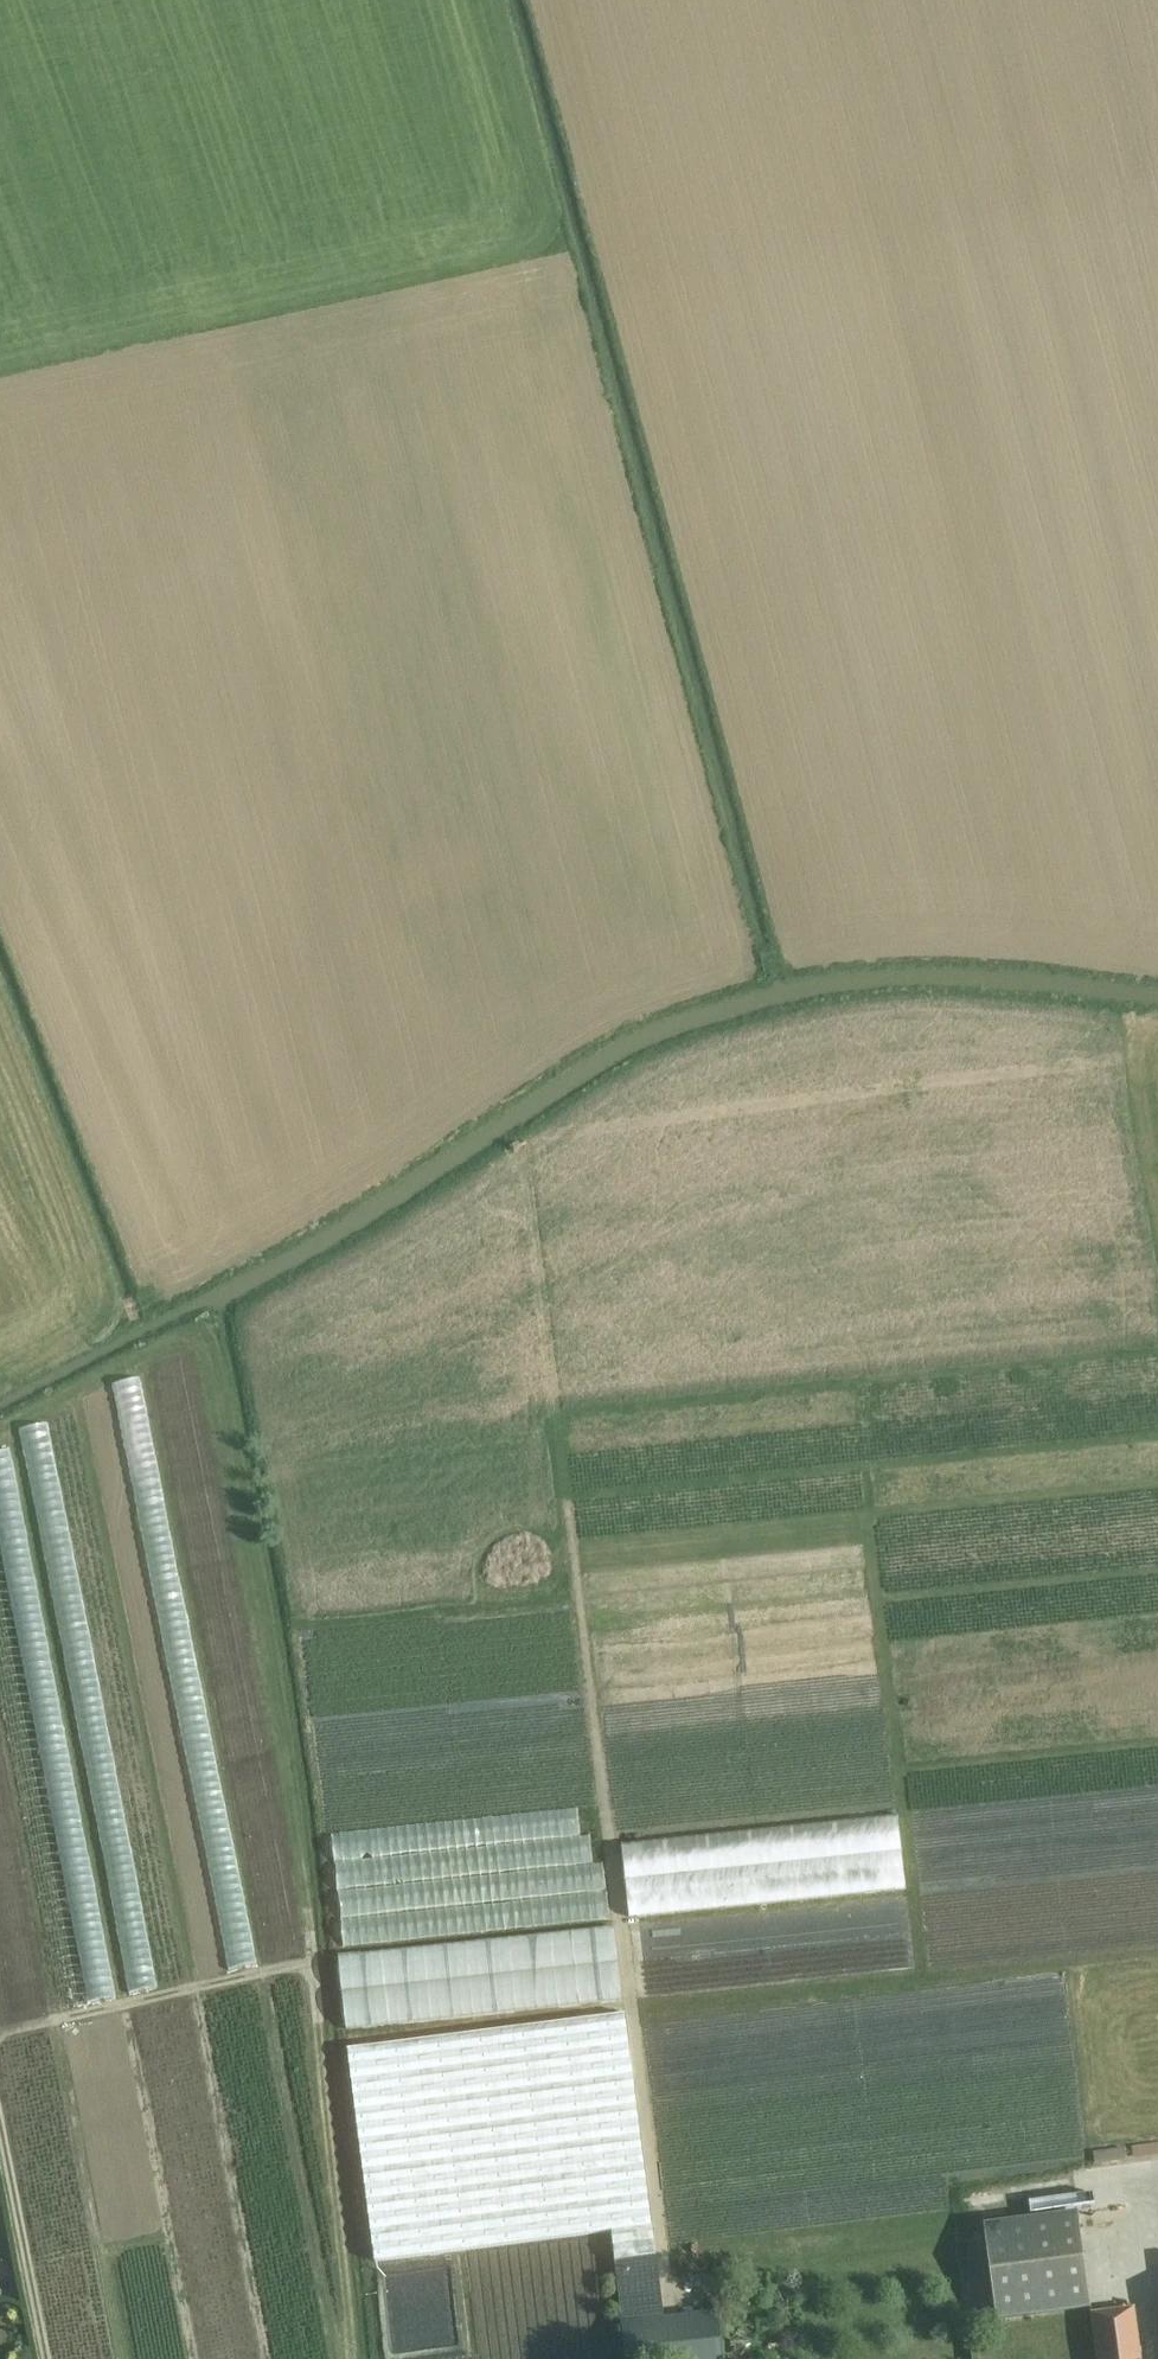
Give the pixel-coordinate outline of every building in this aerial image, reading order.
[(622,1839),(628,1913),(909,1891),(903,1817),(622,1839)] [(911,1899),(631,1919),(636,1992),(917,1973),(911,1899)] [(717,2309),(663,2315),(656,2254),(625,2013),(347,2049),(373,2262),(610,2230),(614,2262),(620,2320),(624,2358),(723,2358),(717,2309)] [(984,2230),(997,2324),(1091,2311),(1078,2217),(984,2230)] [(1133,2306),(1092,2311),(1098,2358),(1139,2358),(1133,2306)]
